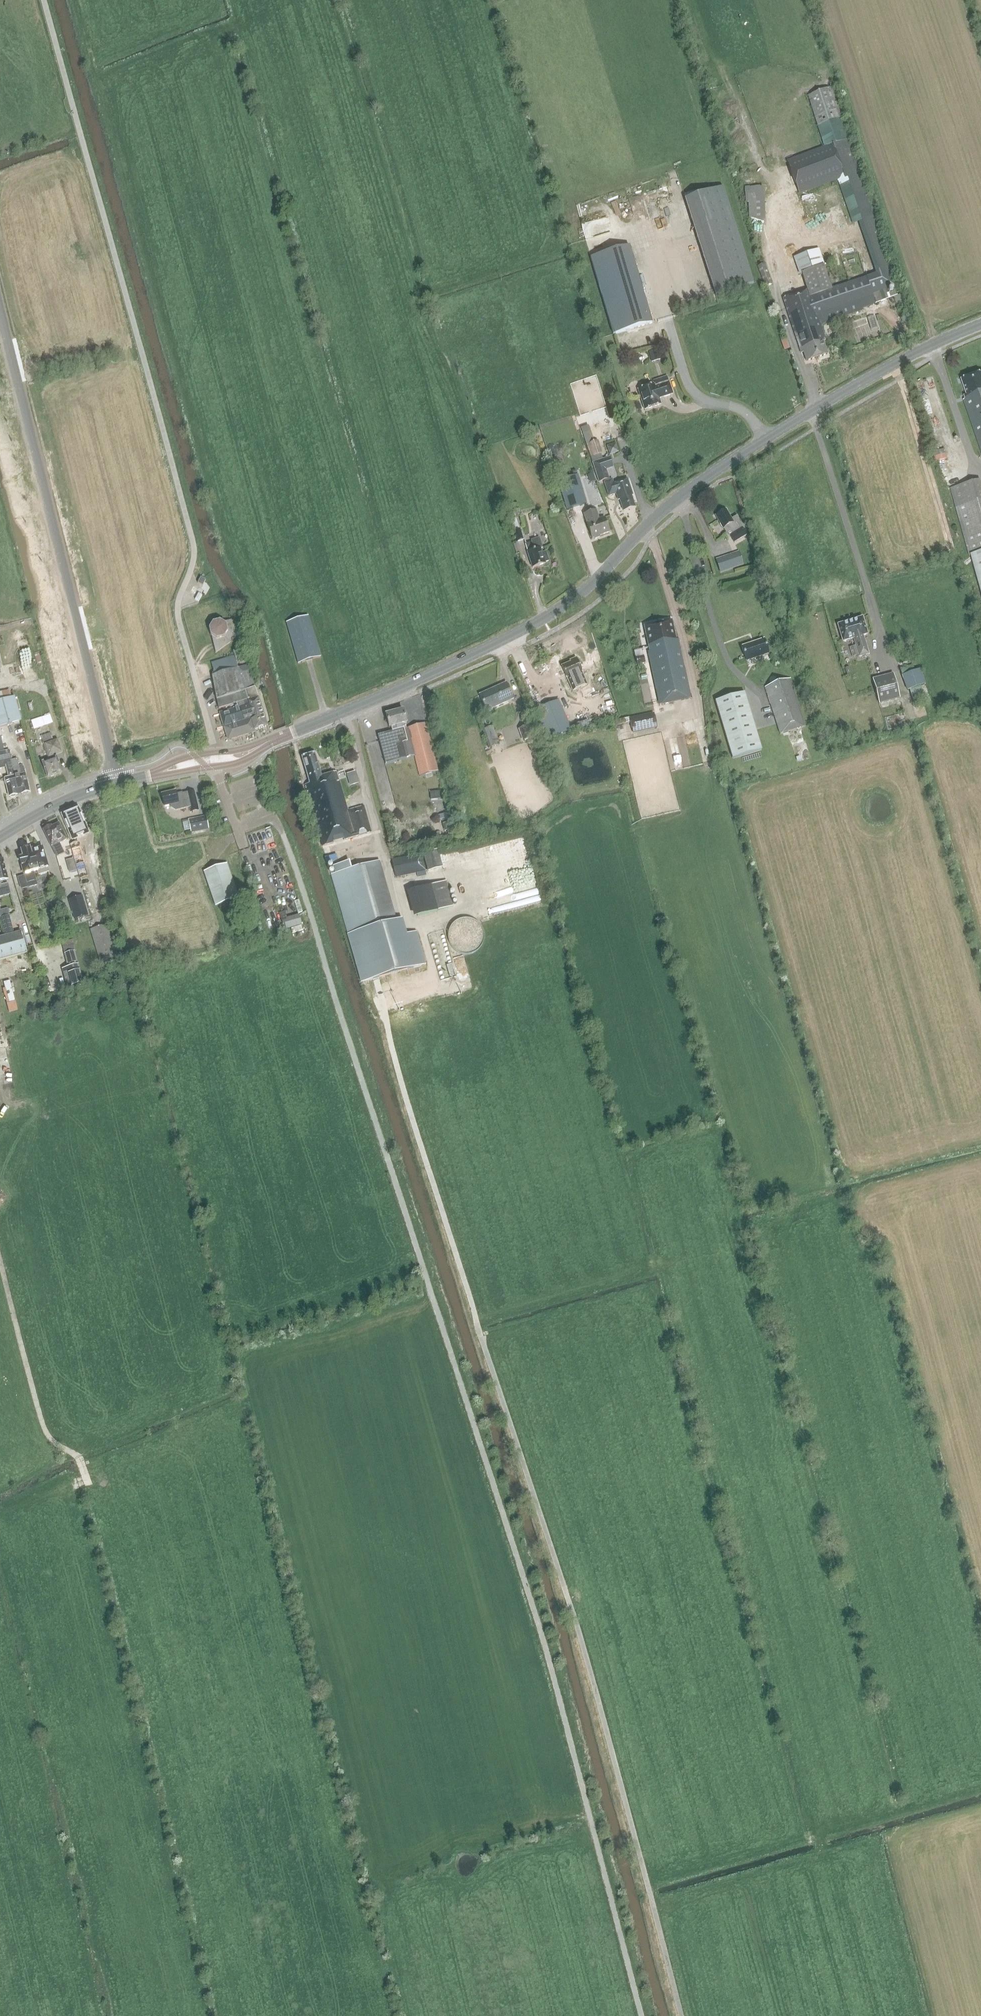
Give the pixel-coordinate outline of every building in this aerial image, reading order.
[(836,152),(852,147),(834,86),(809,93),(824,146),(833,144),(836,152)] [(786,162),(799,193),(845,176),(832,144),(786,162)] [(726,185),(687,196),(714,294),(753,282),(726,185)] [(764,185),(751,186),(753,218),(766,217),(764,185)] [(855,223),(863,220),(854,194),(850,195),(847,188),(843,190),(855,223)] [(629,215),(644,211),(640,197),(625,201),(629,215)] [(590,258),(613,335),(652,324),(629,246),(590,258)] [(866,278),(831,290),(818,249),(794,257),(800,275),(802,275),(807,290),(782,298),(799,349),(802,348),(806,362),(827,354),(823,341),(825,340),(820,324),(863,310),(863,308),(875,304),(866,278)] [(764,264),(757,267),(765,287),(772,285),(764,264)] [(784,350),(789,349),(785,339),(780,340),(784,350)] [(963,379),(968,394),(965,395),(967,401),(965,401),(980,452),(980,374),(963,379)] [(637,390),(644,410),(660,405),(658,399),(672,394),(668,383),(654,387),(654,385),(637,390)] [(589,443),(589,444),(586,445),(592,463),(598,483),(609,479),(606,470),(613,468),(609,457),(602,459),(601,455),(602,454),(598,441),(589,443)] [(611,454),(620,451),(617,442),(608,444),(611,454)] [(618,496),(623,511),(635,507),(631,496),(633,496),(627,479),(613,483),(612,480),(604,482),(608,496),(616,494),(616,496),(618,496)] [(587,504),(581,481),(570,484),(573,495),(567,497),(570,508),(587,504)] [(950,489),(970,557),(980,553),(980,488),(979,481),(950,489)] [(517,542),(523,540),(516,518),(522,516),(519,509),(507,513),(513,531),(514,530),(517,542)] [(599,536),(609,532),(604,517),(599,519),(595,510),(594,510),(593,509),(585,512),(585,513),(583,514),(592,539),(594,538),(594,539),(600,537),(599,536)] [(722,528),(726,534),(730,532),(732,535),(730,537),(734,543),(746,536),(742,529),(744,528),(736,516),(730,520),(725,511),(716,516),(720,524),(719,524),(721,528),(722,528)] [(546,552),(542,553),(540,548),(542,548),(539,538),(531,541),(532,542),(525,545),(527,552),(532,568),(545,564),(545,563),(549,561),(546,552)] [(743,565),(738,552),(715,560),(720,573),(743,565)] [(198,583),(203,586),(206,580),(201,578),(198,583)] [(309,616),(286,623),(298,664),(321,657),(309,616)] [(858,658),(869,654),(863,636),(868,635),(862,617),(837,625),(843,642),(852,640),(854,646),(849,648),(852,657),(857,656),(858,658)] [(209,629),(216,652),(230,643),(239,634),(235,619),(223,623),(220,621),(212,623),(209,629)] [(659,706),(690,699),(677,639),(675,639),(671,622),(645,628),(650,652),(647,652),(659,706)] [(746,661),(768,654),(764,640),(741,647),(746,661)] [(233,651),(234,657),(211,664),(215,676),(212,676),(218,709),(237,703),(239,702),(237,694),(240,693),(239,690),(253,685),(242,649),(233,651)] [(634,651),(637,665),(644,664),(642,649),(634,651)] [(578,687),(585,684),(580,674),(583,672),(576,658),(570,661),(570,663),(561,667),(566,678),(573,675),(578,687)] [(919,669),(901,676),(907,691),(925,685),(919,669)] [(893,674),(872,679),(878,704),(899,699),(893,674)] [(790,680),(765,688),(779,734),(805,726),(790,680)] [(486,711),(514,699),(507,683),(480,695),(486,711)] [(254,688),(253,685),(239,690),(240,693),(237,694),(239,702),(237,703),(238,707),(220,713),(226,735),(231,740),(249,735),(254,731),(267,726),(258,698),(257,698),(255,688),(254,688)] [(21,721),(15,697),(11,698),(10,690),(0,693),(0,727),(21,721)] [(745,693),(715,701),(732,759),(762,750),(745,693)] [(558,701),(535,711),(547,741),(570,731),(558,701)] [(420,776),(438,772),(425,723),(404,729),(403,724),(406,723),(403,710),(386,715),(389,728),(391,728),(392,732),(378,736),(384,764),(414,756),(420,776)] [(629,718),(632,734),(657,728),(654,713),(629,718)] [(43,727),(41,718),(31,721),(34,730),(43,727)] [(518,729),(523,742),(535,737),(530,724),(518,729)] [(494,726),(482,730),(488,749),(500,745),(494,726)] [(51,733),(41,736),(49,759),(47,760),(47,762),(42,763),(44,770),(46,770),(48,777),(50,776),(52,777),(54,776),(55,775),(61,773),(58,765),(60,765),(57,758),(56,756),(63,754),(58,740),(53,741),(51,733)] [(6,762),(10,778),(5,779),(9,797),(11,797),(12,798),(15,797),(16,796),(19,795),(11,761),(9,751),(0,752),(0,763),(6,762)] [(321,846),(369,833),(362,807),(346,811),(335,771),(321,775),(315,753),(300,757),(307,783),(304,783),(321,846)] [(18,759),(11,761),(19,795),(23,794),(24,795),(28,794),(28,793),(30,793),(26,774),(25,774),(24,768),(21,766),(20,766),(18,759)] [(179,809),(189,808),(190,812),(198,811),(194,792),(186,794),(186,795),(177,796),(176,791),(162,794),(164,805),(170,804),(171,808),(175,810),(179,809)] [(443,791),(430,793),(431,800),(443,799),(443,791)] [(87,830),(78,808),(70,811),(71,811),(63,815),(72,837),(87,830)] [(206,816),(188,820),(190,833),(209,829),(206,816)] [(443,822),(446,833),(452,831),(449,821),(443,822)] [(65,854),(60,843),(66,840),(59,825),(51,828),(44,831),(56,858),(65,854)] [(79,878),(87,876),(78,841),(69,844),(79,878)] [(38,885),(34,872),(38,871),(39,875),(47,873),(46,868),(47,868),(42,849),(29,852),(28,849),(26,848),(23,849),(21,851),(21,853),(22,859),(20,859),(24,876),(18,877),(21,889),(38,885)] [(438,850),(423,854),(428,872),(443,868),(438,850)] [(396,877),(426,871),(422,852),(392,859),(396,877)] [(68,874),(65,860),(55,862),(57,877),(68,874)] [(349,935),(363,982),(423,964),(414,933),(400,937),(396,922),(379,862),(332,875),(349,935)] [(227,864),(204,872),(215,907),(239,899),(227,864)] [(446,881),(407,892),(413,917),(453,906),(446,881)] [(61,905),(55,906),(57,914),(63,913),(61,905)] [(0,910),(0,918),(4,935),(13,932),(7,908),(0,910)] [(284,930),(301,925),(299,915),(285,918),(284,915),(280,916),(284,930)] [(101,965),(117,960),(106,925),(91,930),(101,965)] [(0,937),(0,960),(27,953),(21,932),(0,937)] [(68,968),(62,969),(67,989),(83,985),(75,951),(76,951),(73,940),(62,943),(64,954),(68,968)] [(16,962),(29,959),(27,954),(14,958),(16,962)] [(3,982),(9,1011),(18,1009),(12,980),(3,982)]
